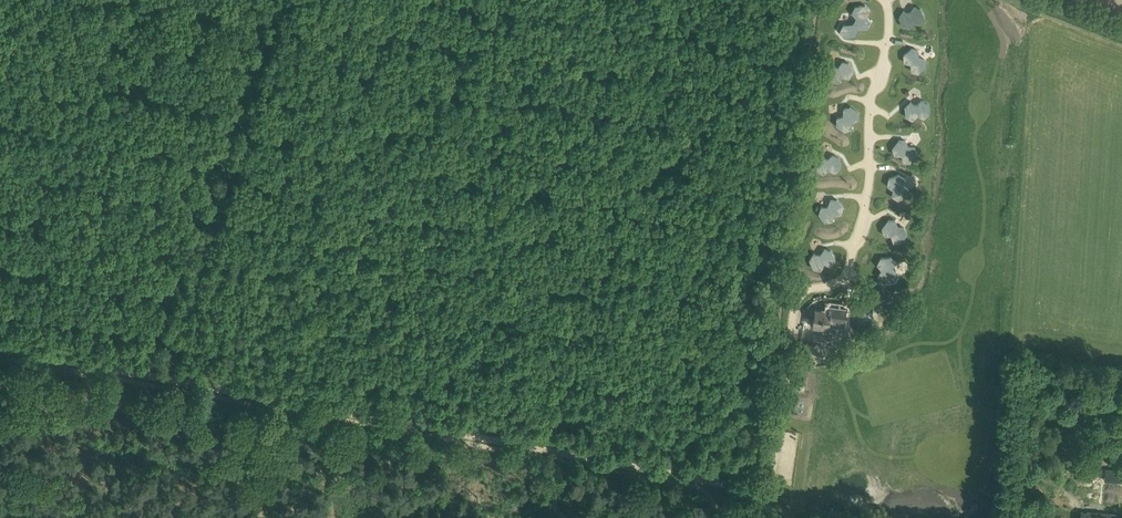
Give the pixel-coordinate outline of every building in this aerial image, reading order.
[(841,31),(845,36),(855,35),(858,29),(868,28),(871,22),(867,16),(870,10),(866,5),(856,6),(852,12),(857,18),(854,23),(844,24),(841,31)] [(900,18),(904,27),(911,29),(914,23),(921,25),(925,19),(921,9),(914,8),(911,13),(904,12),(900,18)] [(912,70),(919,72),(926,66),(926,59),(919,57),(919,50),(912,48),(904,54),(905,62),(911,64),(912,70)] [(832,81),(839,82),(843,77),(849,78),(853,72),(849,63),(842,61),(839,67),(832,66),(828,72),(832,81)] [(907,116),(913,120),(918,115),(924,118),(929,113),(928,103),(922,100),(917,105),(911,102),(905,106),(907,116)] [(837,125),(845,131),(852,128),(852,122),(858,119),(859,112),(851,106),(844,109),(844,115),(837,118),(837,125)] [(893,148),(895,155),(902,155),(904,162),(911,162),(917,154),(915,147),(908,147),(906,140),(899,140),(893,148)] [(818,171),(824,174),(829,169),(835,172),(840,168),(839,158),(833,154),(828,159),(822,156),(816,161),(818,171)] [(888,185),(893,189),(892,196),(898,200),(907,196),(909,189),(903,185),(904,179),(898,175),(889,178),(888,185)] [(819,213),(825,221),(832,221),(835,214),(841,214),(844,207),(837,199),(830,200),(828,206),(821,207),(819,213)] [(882,228),(885,235),(891,235),(894,242),(901,242),(907,234),(904,227),(898,227),(896,220),(889,220),(882,228)] [(810,259),(814,268),(821,270),(824,264),(831,266),(835,260),(831,250),(824,249),(820,255),(814,253),(810,259)] [(881,258),(877,264),(882,269),(879,275),(883,281),(893,280),(896,274),(892,268),(895,263),(891,257),(881,258)] [(813,326),(818,327),(830,328),(830,323),(845,325),(847,307),(829,305),(828,310),(815,309),(813,326)] [(1121,481),(1121,469),(1115,468),(1114,481),(1121,481)]
